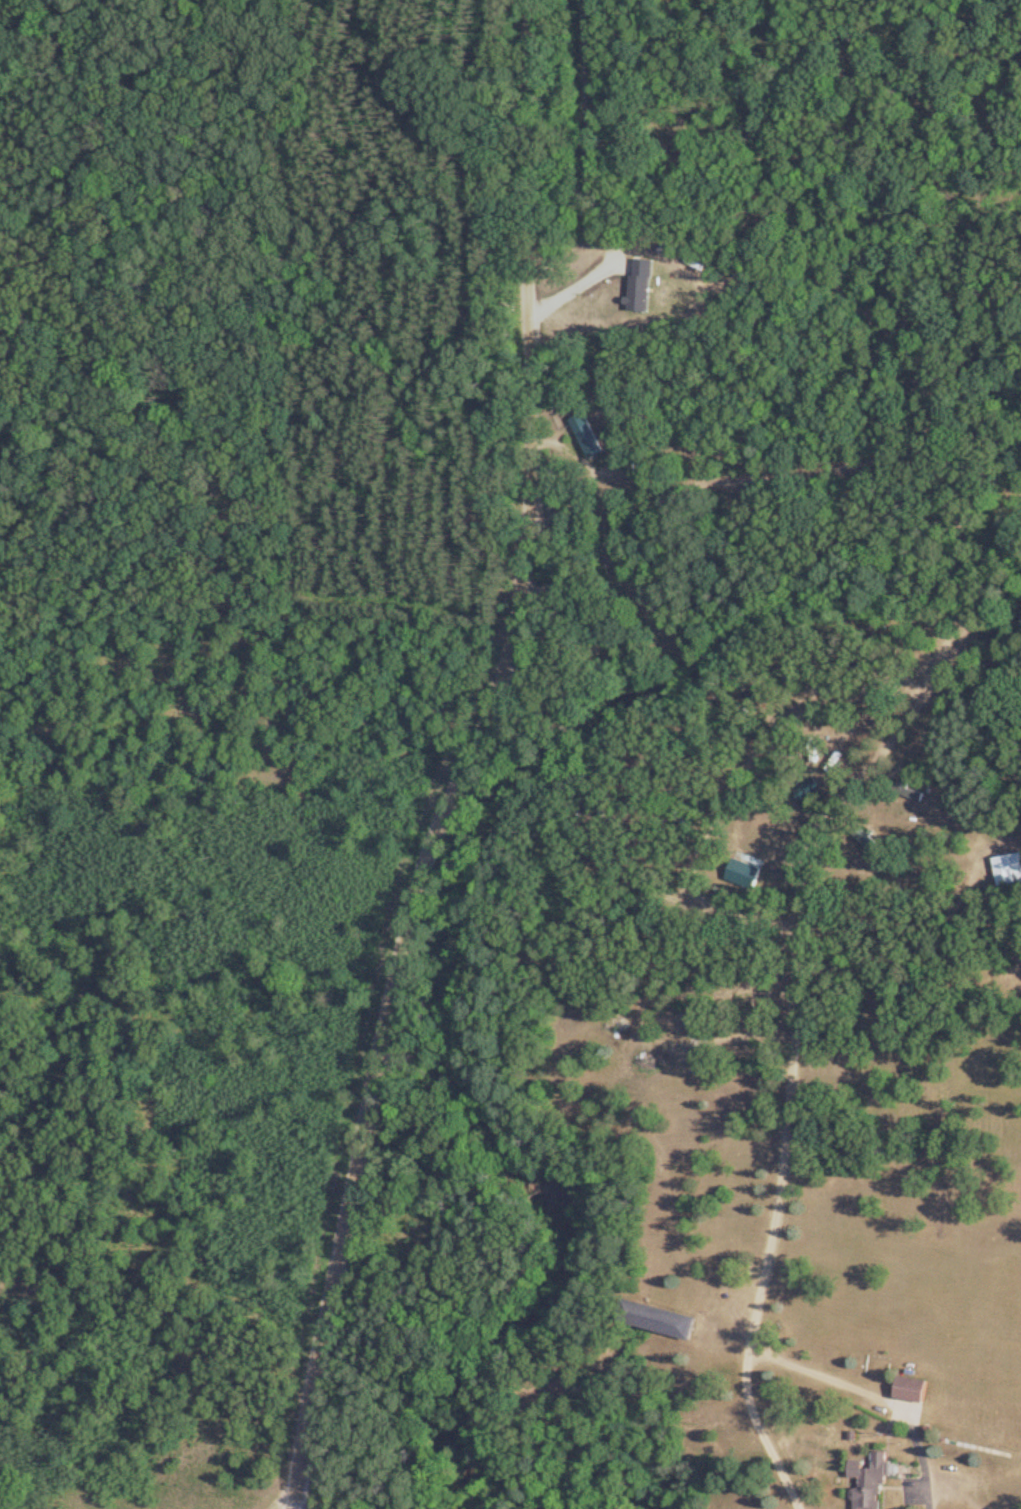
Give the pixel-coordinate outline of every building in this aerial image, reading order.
[(1020,883),(1020,858),(1020,852),(990,857),(995,887),(1020,883)] [(896,1381),(896,1400),(921,1400),(921,1381),(896,1381)] [(881,1450),(868,1450),(868,1462),(846,1462),(846,1508),(882,1508),(881,1450)]
